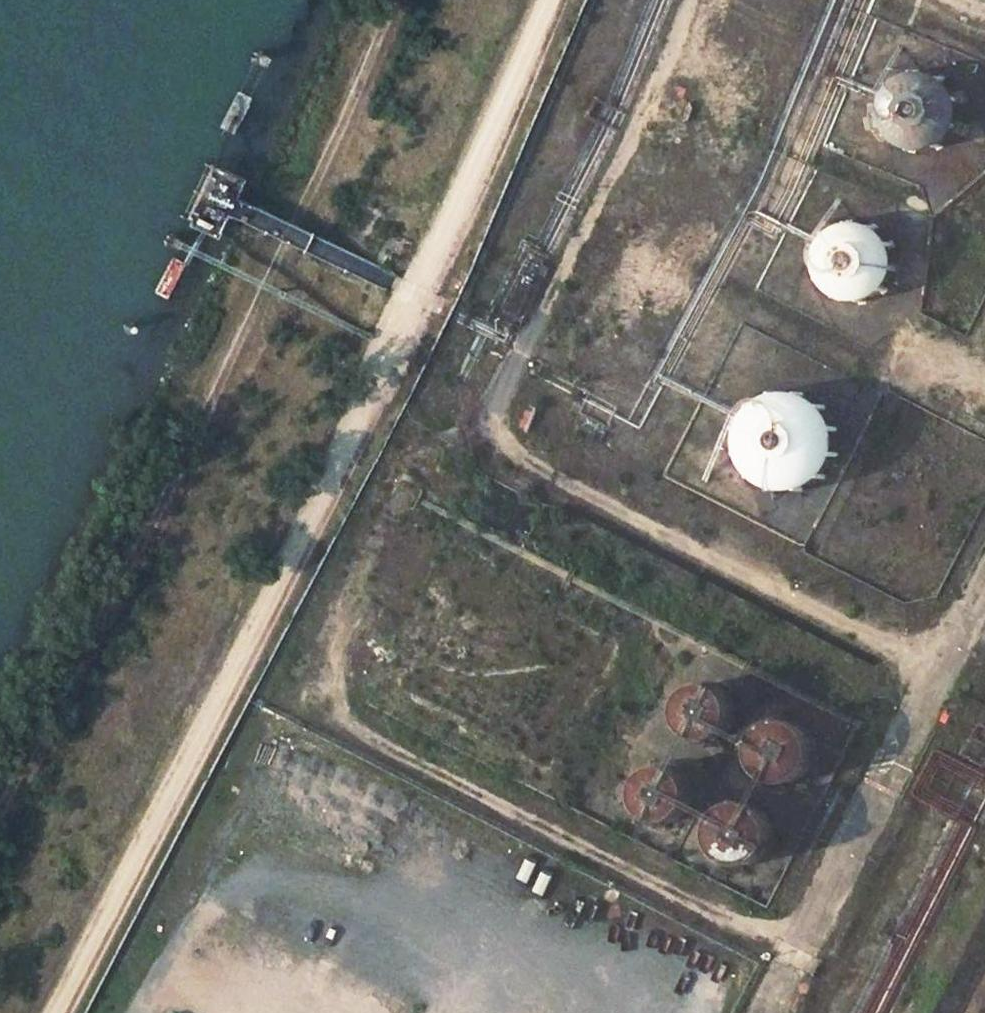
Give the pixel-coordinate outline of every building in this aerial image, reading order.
[(957,125),(959,118),(959,115),(959,104),(957,98),(955,91),(949,83),(944,78),(938,74),(932,71),(921,69),(914,68),(904,70),(896,74),(890,78),(886,82),(880,90),(878,95),(875,104),(875,111),(876,120),(877,126),(882,134),(888,142),(896,147),(904,151),(910,153),(920,153),(927,152),(936,148),(942,145),(950,137),(954,132),(957,125)] [(812,271),(813,277),(815,280),(819,288),(823,293),(830,299),(836,302),(842,305),(852,306),(863,306),(869,304),(879,299),(884,294),(889,289),(894,279),(896,273),(897,266),(897,259),(894,248),(889,239),(885,234),(873,225),(867,223),(856,221),(850,221),(841,223),(832,227),(824,233),(820,238),(815,246),(812,255),(811,261),(812,271)] [(743,419),(738,430),(737,433),(736,445),(737,452),(740,463),(743,470),(750,479),(758,487),(769,492),(776,494),(783,495),(791,495),(804,493),(811,489),(821,482),(827,476),(832,469),(836,457),(838,449),(837,436),(835,428),(830,417),(825,410),(818,404),(811,400),(800,395),(791,394),(783,394),(775,395),(764,399),(758,403),(749,410),(743,419)] [(704,689),(695,692),(693,693),(686,700),(684,706),(682,711),(682,719),(684,725),(687,730),(694,737),(703,741),(707,742),(714,741),(720,739),(724,737),(727,734),(731,729),(735,721),(735,717),(735,710),(733,704),(731,700),(728,697),(723,692),(719,690),(713,689),(704,689)] [(755,768),(761,778),(763,780),(771,786),(779,789),(785,790),(793,789),(800,787),(806,783),(810,780),(815,774),(817,770),(818,765),(819,758),(819,753),(818,746),(814,739),(810,733),(806,730),(800,727),(792,724),(788,724),(780,724),(775,726),(768,730),(763,733),(757,742),(754,750),(753,755),(754,760),(755,768)] [(665,823),(672,823),(674,822),(681,819),(685,817),(689,812),(693,806),(695,796),(694,786),(688,777),(680,770),(677,768),(670,767),(660,767),(652,770),(648,773),(644,778),(640,784),(639,789),(638,793),(639,800),(641,807),(643,811),(650,818),(656,821),(660,823),(665,823)] [(725,810),(718,817),(717,818),(713,826),(711,833),(711,839),(713,848),(716,854),(719,860),(725,864),(732,869),(741,871),(748,871),(757,869),(762,866),(769,860),(773,855),(776,847),(778,842),(778,837),(777,830),(776,826),(772,818),(764,811),(757,807),(749,804),(737,805),(731,807),(725,810)]
